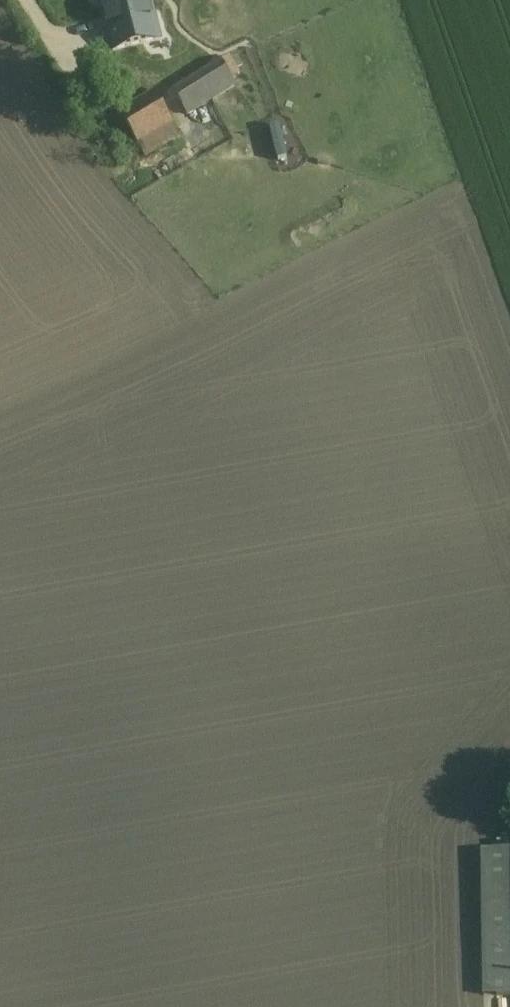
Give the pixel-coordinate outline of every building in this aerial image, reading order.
[(101,7),(104,18),(111,46),(157,35),(149,0),(128,0),(101,7)] [(221,62),(189,82),(203,105),(235,85),(221,62)] [(203,105),(189,82),(173,92),(187,115),(203,105)] [(154,91),(118,112),(138,144),(173,123),(159,100),(154,91)] [(187,115),(173,92),(159,100),(173,123),(180,135),(194,126),(187,115)] [(173,123),(138,144),(144,156),(180,135),(173,123)] [(285,161),(297,160),(295,129),(283,129),(285,161)] [(483,851),(485,996),(509,995),(509,850),(483,851)]
